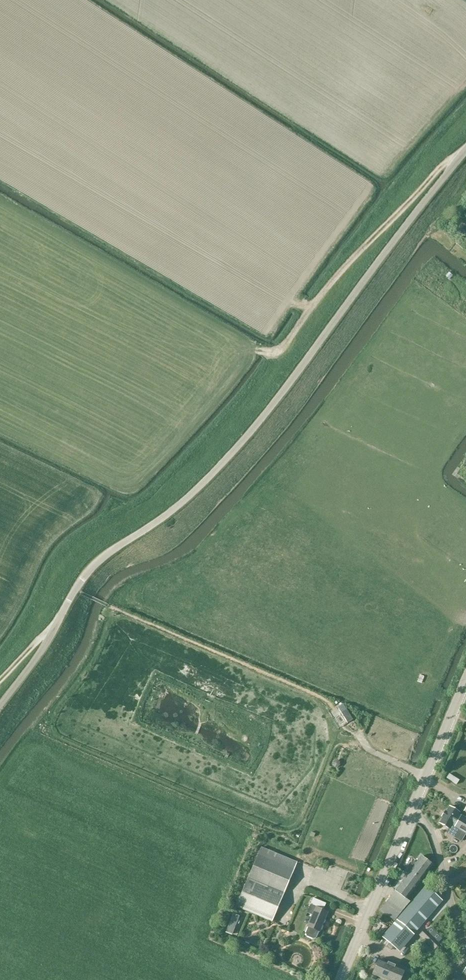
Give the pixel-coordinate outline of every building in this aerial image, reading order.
[(354,721),(344,704),(338,708),(349,725),(354,721)] [(449,807),(446,812),(445,812),(441,817),(443,818),(439,823),(449,829),(446,833),(454,837),(459,829),(465,834),(465,818),(461,816),(459,815),(460,813),(449,807)] [(272,922),(297,862),(261,848),(235,907),(272,922)] [(416,863),(414,861),(410,866),(413,868),(380,910),(395,921),(402,911),(410,902),(406,900),(432,865),(421,857),(416,863)] [(465,874),(465,871),(464,867),(452,874),(455,880),(465,874)] [(382,937),(399,952),(442,901),(426,886),(382,937)] [(328,912),(323,910),(326,904),(313,898),(307,913),(311,915),(307,927),(308,927),(305,934),(306,937),(313,940),(316,938),(319,932),(328,912)] [(426,929),(422,933),(419,936),(434,950),(440,943),(426,929)] [(385,979),(400,979),(404,970),(378,960),(372,975),(385,979)]
